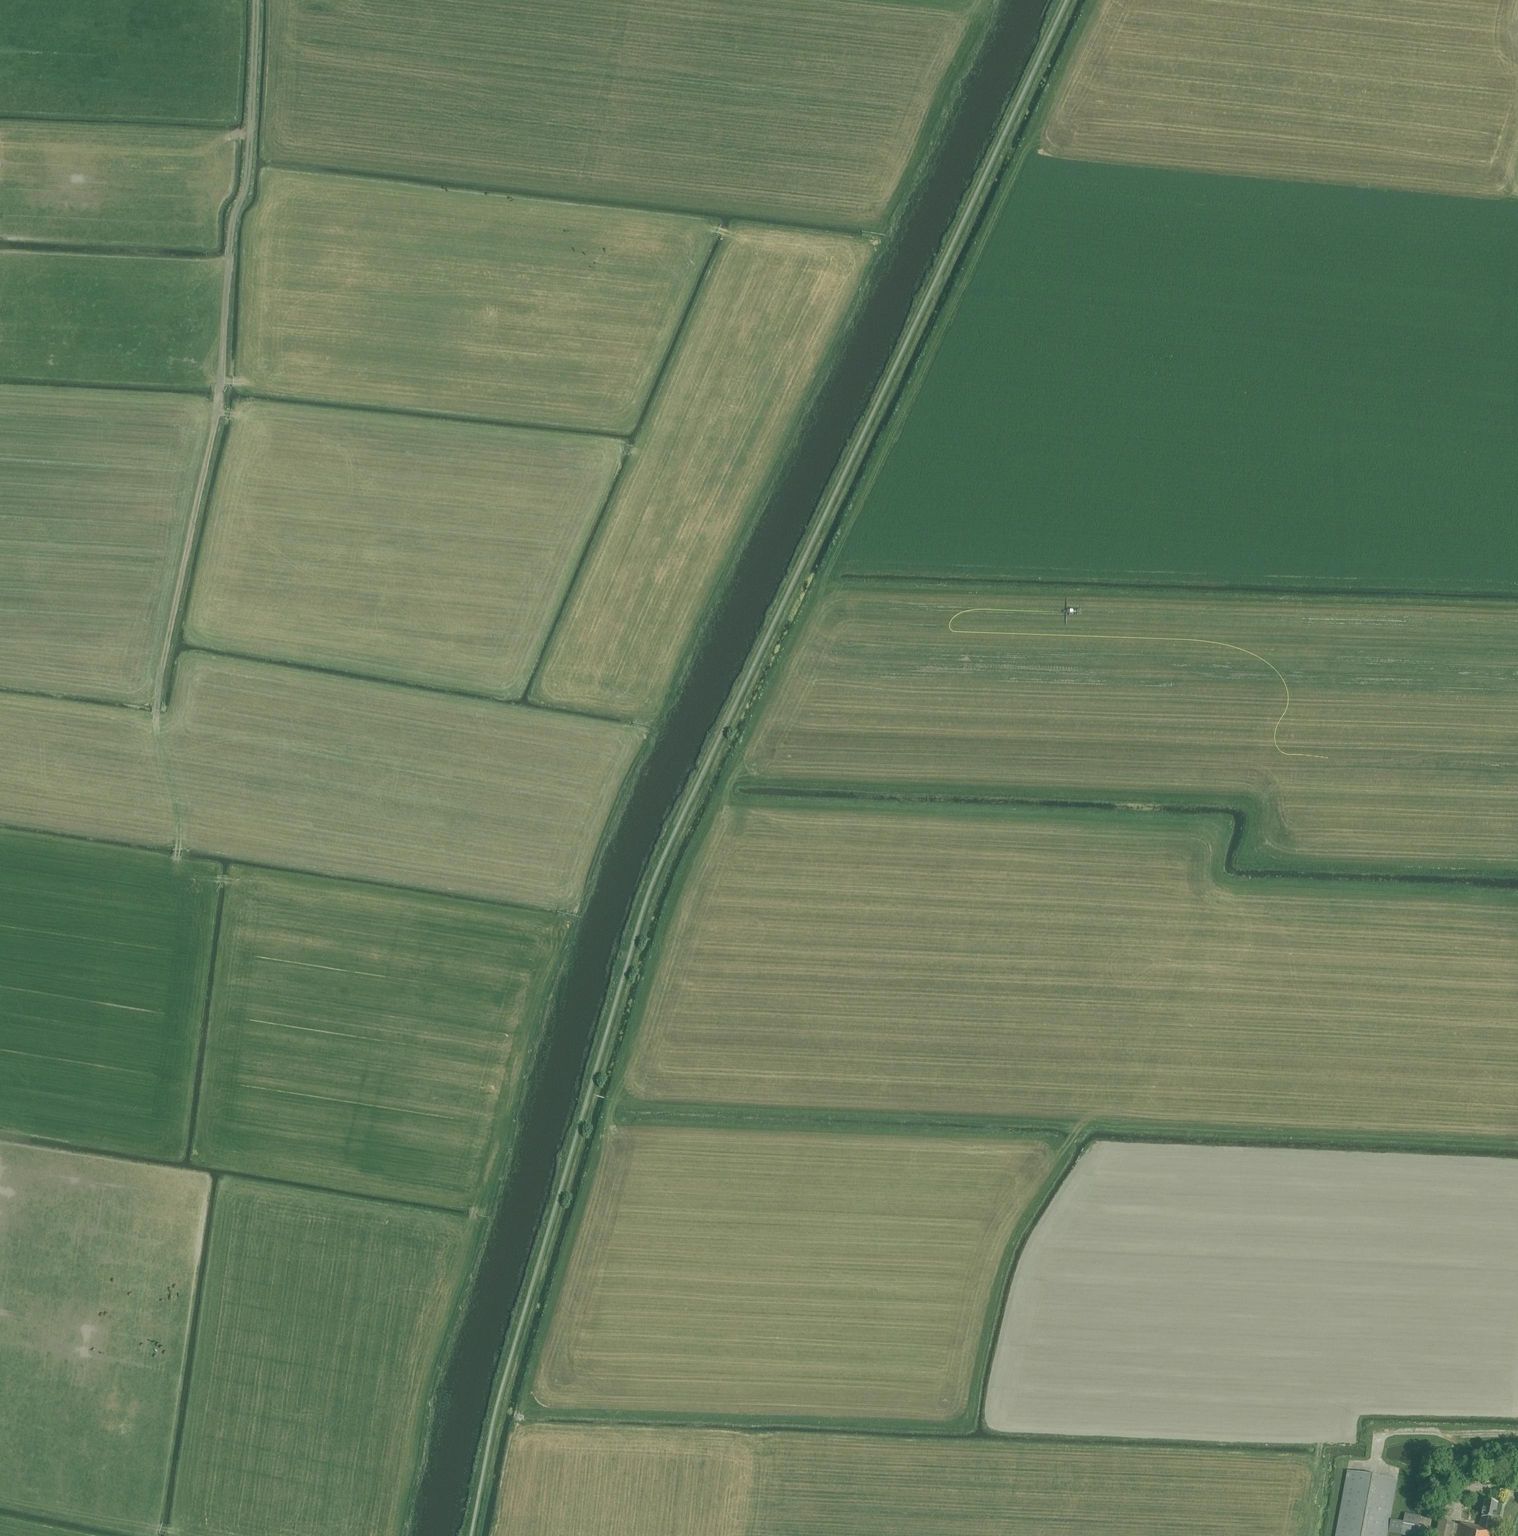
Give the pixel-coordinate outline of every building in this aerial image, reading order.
[(1431,1518),(1404,1513),(1403,1522),(1390,1520),(1397,1480),(1347,1471),(1335,1535),(1387,1535),(1388,1532),(1407,1535),(1428,1535),(1431,1518)] [(1496,1531),(1492,1530),(1498,1504),(1485,1501),(1483,1510),(1479,1510),(1478,1515),(1481,1516),(1479,1527),(1468,1525),(1467,1526),(1458,1524),(1455,1535),(1495,1535),(1496,1531)] [(1454,1524),(1438,1521),(1435,1535),(1452,1535),(1454,1524)]
